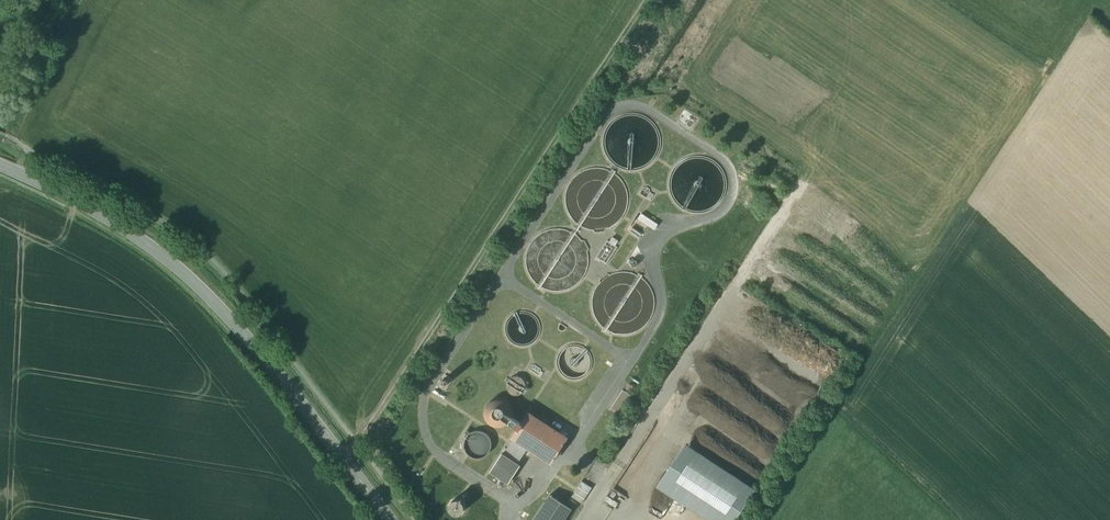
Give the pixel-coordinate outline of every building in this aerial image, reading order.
[(618,241),(613,237),(609,242),(615,246),(618,241)] [(565,438),(529,414),(523,424),(519,430),(515,437),(551,461),(565,438)] [(686,446),(660,485),(666,489),(713,519),(733,519),(753,490),(686,446)] [(521,465),(502,453),(490,472),(500,478),(506,482),(509,484),(521,465)] [(506,482),(500,478),(496,484),(502,488),(506,482)] [(582,481),(572,497),(582,503),(592,488),(582,481)] [(604,500),(615,507),(617,503),(613,500),(618,493),(613,491),(609,497),(607,496),(604,500)] [(534,519),(565,519),(573,509),(550,494),(534,519)]
